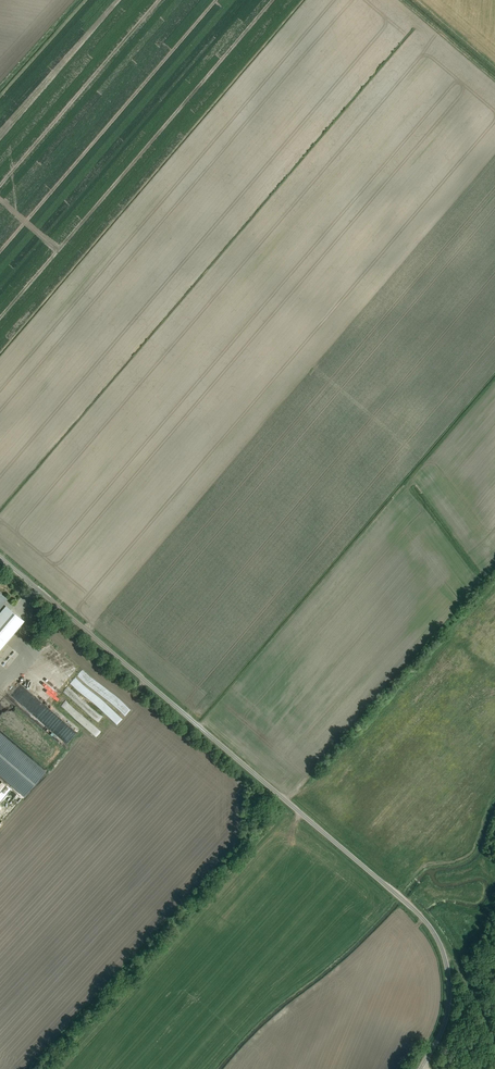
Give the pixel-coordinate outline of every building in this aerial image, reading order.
[(3,613),(0,617),(0,651),(24,623),(4,606),(9,601),(0,593),(0,610),(3,613)] [(64,670),(65,673),(80,671),(79,667),(75,668),(74,663),(71,664),(70,662),(60,663),(61,670),(64,670)] [(12,786),(33,796),(45,769),(43,768),(41,768),(38,775),(33,775),(29,773),(28,768),(13,769),(13,772),(10,778),(12,779),(12,786)]
